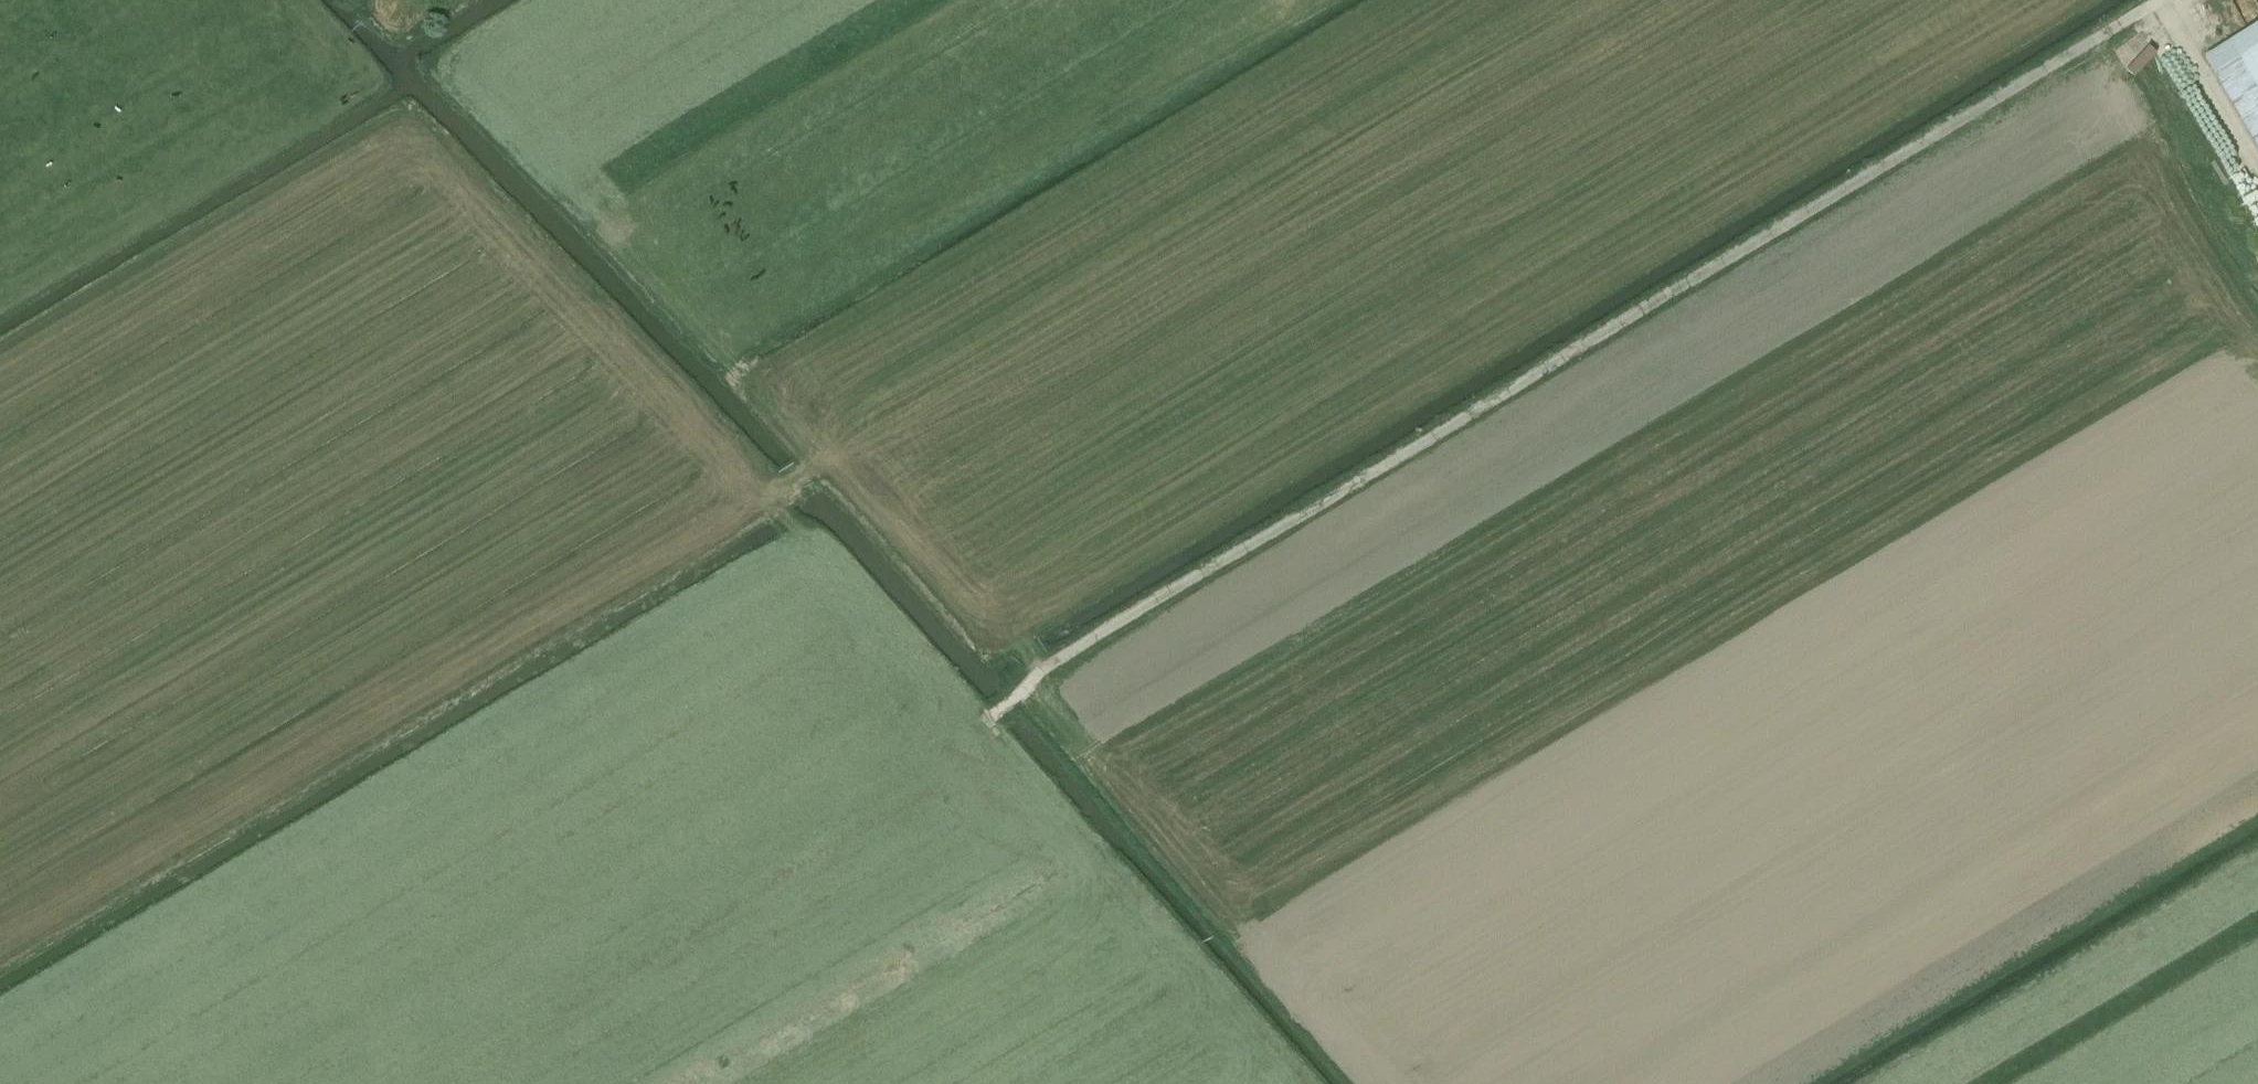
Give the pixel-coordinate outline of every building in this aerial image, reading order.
[(2232,43),(2257,88),(2257,28),(2232,43)]
